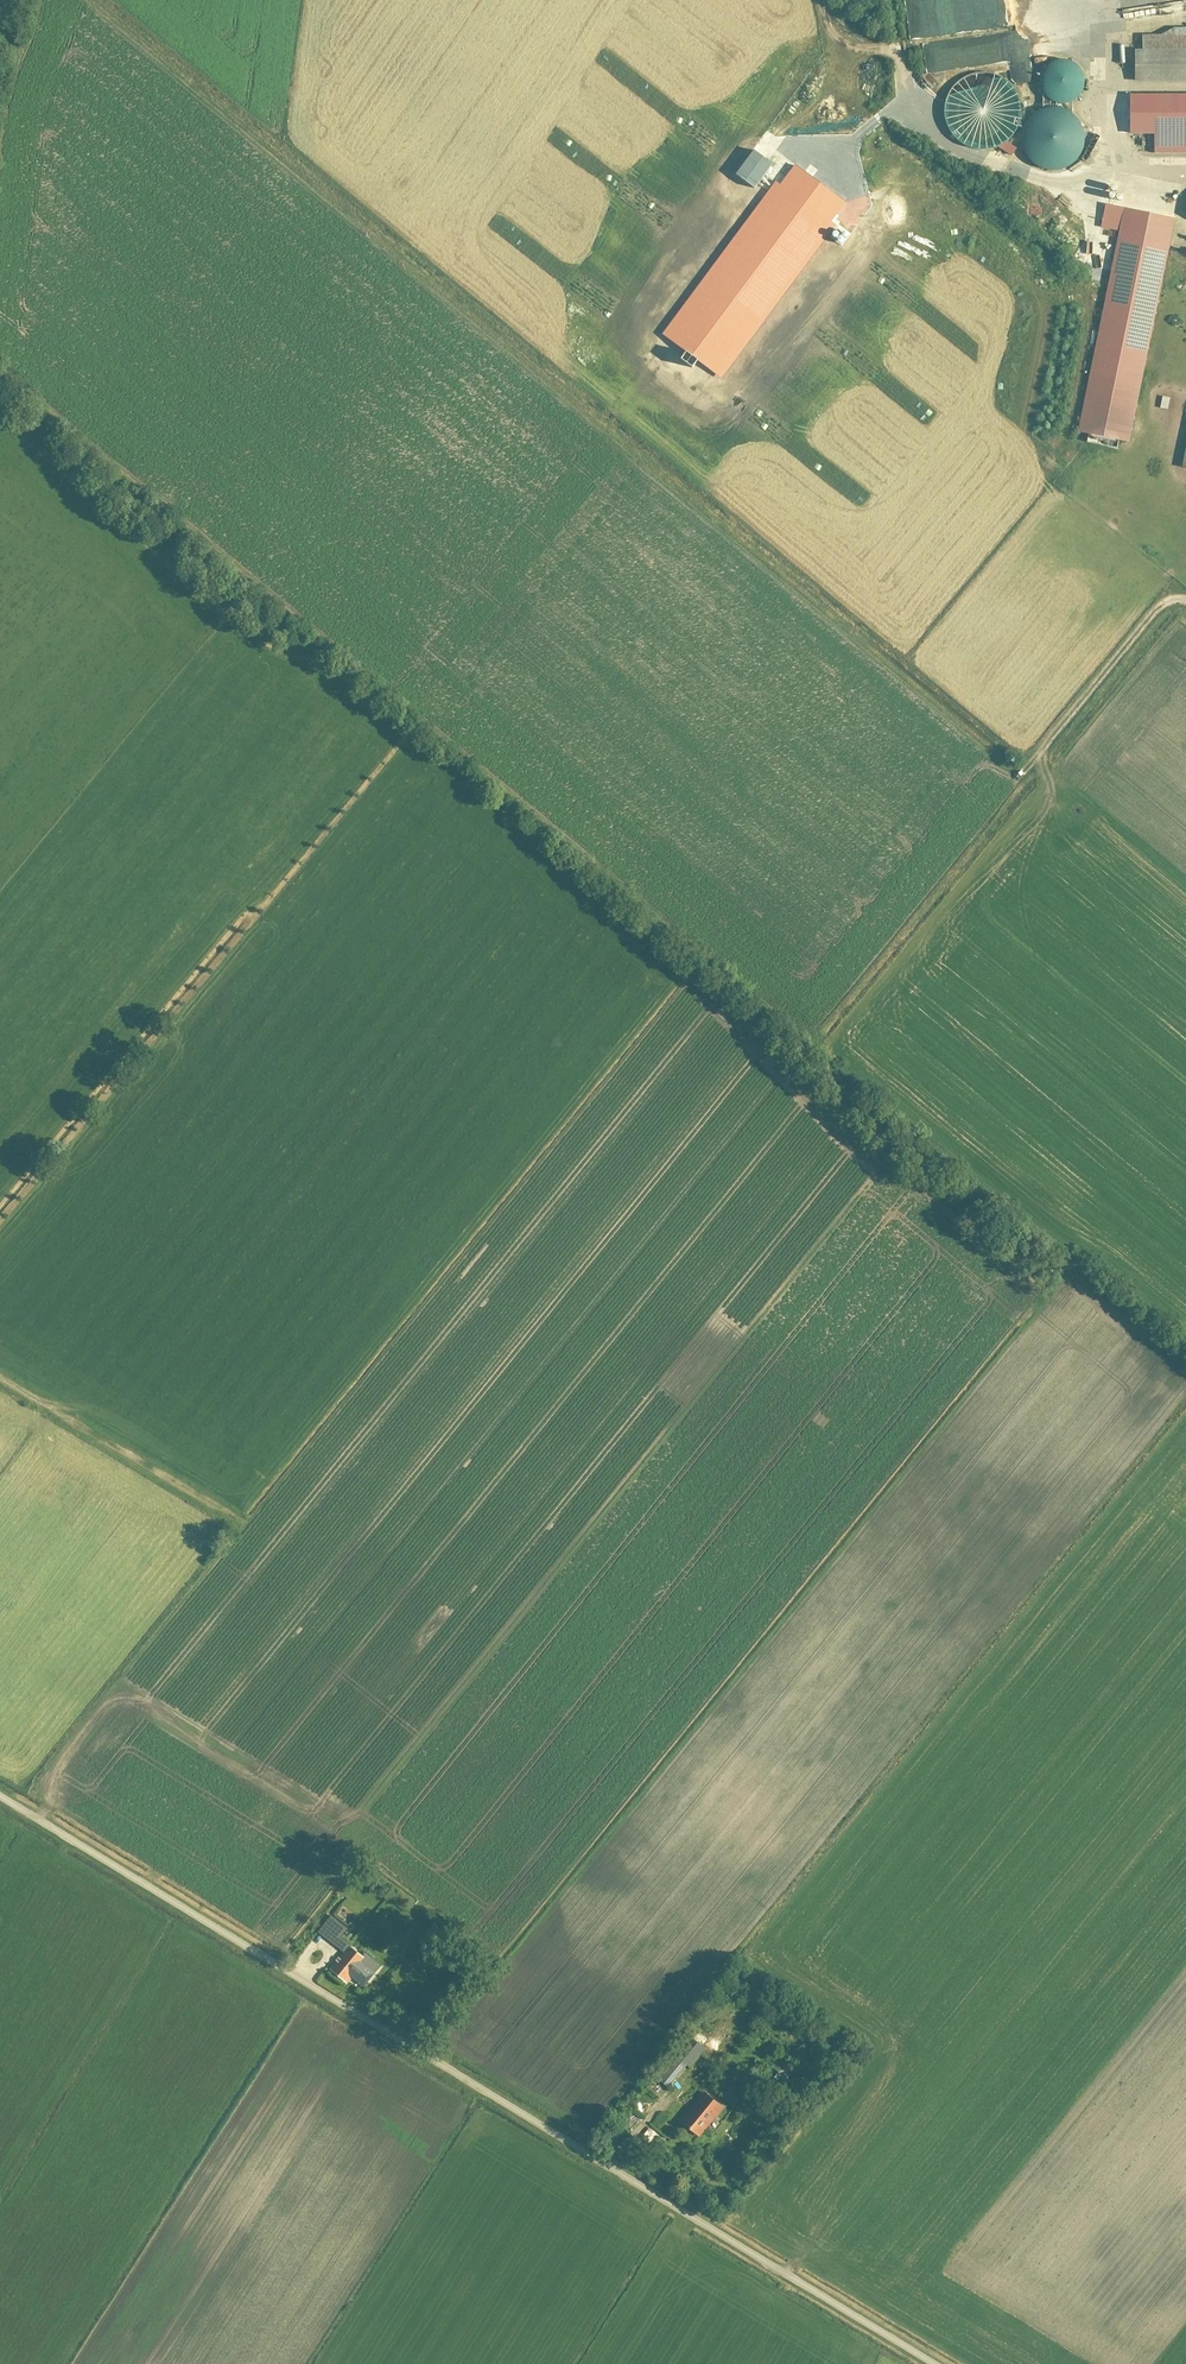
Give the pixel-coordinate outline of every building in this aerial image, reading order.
[(1164,12),(1131,13),(1117,21),(1117,20),(1102,21),(1102,35),(1091,35),(1092,67),(1158,65),(1158,80),(1089,82),(1090,117),(1110,117),(1110,141),(1185,139),(1185,0),(1164,0),(1164,12)] [(1041,93),(1048,102),(1060,106),(1077,100),(1084,90),(1083,74),(1075,64),(1061,60),(1049,64),(1041,72),(1039,87),(1041,93)] [(1046,111),(1036,117),(1026,130),(1024,142),(1026,154),(1035,166),(1049,173),(1062,173),(1076,167),(1086,154),(1088,139),(1085,127),(1075,116),(1060,110),(1046,111)] [(960,144),(994,148),(995,139),(998,140),(999,133),(991,132),(990,138),(970,136),(971,126),(974,127),(975,121),(968,120),(968,115),(963,115),(962,121),(952,119),(951,135),(961,136),(960,144)] [(1008,158),(1017,152),(1010,142),(1002,149),(1008,158)] [(1082,433),(1135,442),(1175,218),(1107,206),(1103,229),(1118,232),(1082,433)] [(1171,410),(1173,398),(1165,397),(1163,408),(1171,410)] [(333,1945),(346,1928),(331,1916),(318,1934),(333,1945)] [(351,1937),(361,1927),(356,1923),(347,1933),(351,1937)] [(346,1983),(365,1960),(348,1946),(329,1969),(346,1983)] [(656,2078),(670,2091),(735,2012),(720,2000),(656,2078)] [(681,2121),(683,2123),(689,2128),(689,2129),(690,2130),(691,2129),(699,2136),(698,2136),(699,2137),(722,2109),(720,2107),(720,2106),(719,2106),(704,2094),(704,2093),(681,2121)] [(641,2138),(649,2145),(650,2144),(648,2143),(654,2135),(648,2130),(641,2138)]
